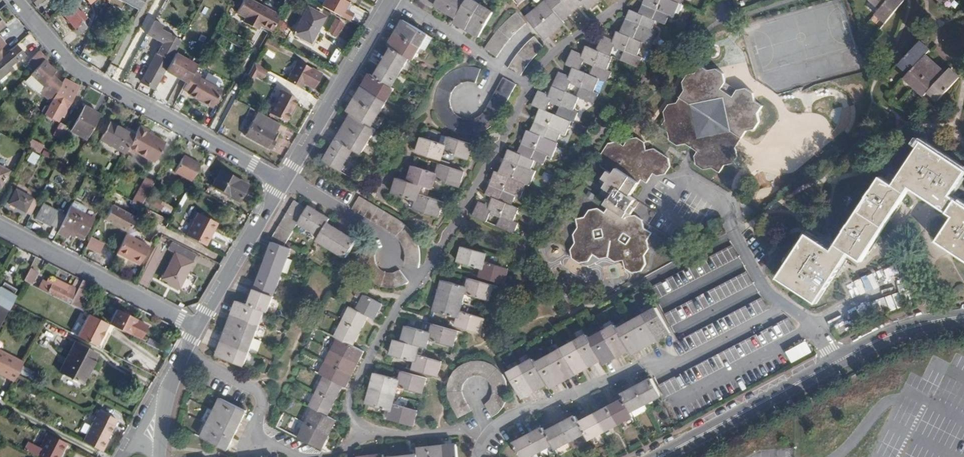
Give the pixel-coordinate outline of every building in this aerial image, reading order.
[(122,4),(138,12),(144,0),(115,0),(122,4)] [(280,16),(263,7),(251,0),(243,0),(237,12),(245,16),(243,21),(253,27),(256,22),(260,26),(272,31),(280,16)] [(321,4),(344,13),(349,0),(323,0),(321,4)] [(435,5),(457,17),(466,1),(465,0),(438,0),(435,5)] [(457,17),(455,21),(467,29),(482,5),(474,0),(467,0),(466,1),(457,17)] [(563,20),(573,11),(564,0),(547,0),(547,1),(563,20)] [(573,11),(583,3),(581,0),(564,0),(573,11)] [(583,3),(589,9),(599,0),(581,0),(583,3)] [(639,13),(656,20),(665,24),(669,16),(674,18),(680,3),(682,4),(683,0),(645,0),(639,13)] [(880,8),(876,13),(886,22),(904,0),(887,0),(880,8)] [(537,9),(555,30),(565,23),(563,20),(547,1),(537,9)] [(482,5),(467,29),(479,36),(494,12),(482,5)] [(72,7),(64,13),(75,26),(74,28),(79,33),(88,25),(72,7)] [(305,7),(291,31),(308,40),(322,15),(305,7)] [(545,39),(555,30),(537,9),(527,17),(545,39)] [(631,9),(621,32),(643,42),(651,45),(657,31),(653,29),(656,20),(639,13),(631,9)] [(485,48),(497,57),(504,47),(512,37),(518,31),(526,24),(517,12),(511,18),(502,26),(492,38),(485,48)] [(328,31),(338,36),(345,22),(334,17),(328,31)] [(403,20),(397,32),(421,47),(428,34),(404,20),(403,20)] [(603,36),(597,50),(610,56),(615,47),(624,51),(620,60),(633,65),(638,67),(642,58),(638,56),(643,42),(621,32),(617,31),(613,40),(603,36)] [(389,45),(393,48),(409,58),(413,60),(421,47),(397,32),(389,45)] [(544,48),(535,36),(522,49),(516,56),(513,60),(509,66),(508,68),(513,70),(521,75),(529,63),(539,52),(544,48)] [(903,57),(912,67),(915,64),(930,50),(934,46),(925,36),(903,57)] [(268,38),(264,46),(276,53),(281,44),(268,38)] [(157,51),(142,79),(156,87),(162,76),(166,70),(172,59),(175,52),(178,47),(164,40),(159,52),(157,51)] [(9,51),(10,52),(0,60),(0,78),(12,67),(11,65),(18,60),(19,60),(26,54),(17,44),(9,51)] [(566,64),(573,67),(580,70),(584,62),(594,65),(590,74),(600,78),(608,82),(612,72),(607,70),(613,57),(610,56),(597,50),(586,46),(583,54),(572,50),(566,64)] [(28,61),(35,67),(46,55),(39,48),(28,61)] [(393,48),(384,61),(401,72),(409,58),(393,48)] [(915,64),(912,67),(907,72),(916,81),(924,74),(939,60),(930,50),(915,64)] [(172,59),(166,70),(188,82),(194,71),(197,64),(175,52),(172,59)] [(55,95),(61,84),(56,80),(56,79),(52,74),(54,70),(43,60),(31,74),(47,89),(49,89),(55,95)] [(924,74),(916,81),(925,91),(930,87),(948,70),(939,60),(924,74)] [(297,61),(287,81),(301,88),(303,84),(314,89),(322,74),(297,61)] [(384,61),(375,77),(392,87),(401,72),(384,61)] [(268,70),(255,63),(246,79),(253,82),(257,76),(263,80),(268,70)] [(473,82),(476,82),(481,68),(478,68),(475,67),(471,66),(467,66),(464,67),(458,68),(452,71),(450,72),(448,74),(445,77),(442,80),(440,83),(438,85),(437,89),(436,93),(435,99),(435,104),(436,109),(438,115),(441,120),(445,124),(449,128),(453,130),(458,132),(465,134),(471,134),(477,133),(484,131),(489,127),(494,124),(499,116),(505,106),(516,84),(504,77),(491,99),(488,106),(484,112),(481,115),(476,118),(473,119),(471,119),(469,119),(465,119),(462,118),(458,116),(455,113),(453,111),(452,108),(451,106),(450,103),(450,100),(451,97),(451,95),(452,92),(454,89),(457,85),(459,84),(462,82),(464,82),(467,82),(470,81),(473,82)] [(686,144),(693,148),(696,151),(698,151),(695,156),(697,165),(703,169),(713,168),(720,172),(725,165),(733,163),(738,156),(736,148),(742,138),(747,130),(755,128),(760,121),(758,113),(763,106),(756,101),(754,93),(747,88),(738,90),(728,83),(727,82),(725,74),(717,68),(708,70),(701,66),(697,72),(696,73),(689,74),(684,82),(685,91),(677,102),(669,104),(664,112),(666,120),(661,127),(662,128),(668,132),(670,140),(677,145),(686,144)] [(948,70),(930,87),(939,96),(961,76),(952,66),(948,70)] [(559,72),(553,85),(567,91),(571,83),(581,87),(577,96),(580,97),(595,103),(599,94),(594,92),(600,78),(590,74),(580,70),(573,67),(569,76),(559,72)] [(194,71),(188,82),(184,89),(189,92),(189,94),(212,106),(221,89),(199,77),(200,75),(194,71)] [(370,74),(363,86),(387,101),(395,88),(392,87),(375,77),(370,74)] [(55,95),(52,100),(67,108),(73,98),(79,87),(64,79),(61,84),(55,95)] [(532,105),(540,108),(547,111),(551,102),(560,106),(556,115),(572,121),(574,122),(578,112),(574,110),(580,97),(577,96),(567,91),(553,85),(549,95),(539,91),(532,105)] [(363,86),(355,99),(380,113),(387,101),(363,86)] [(283,91),(271,111),(284,118),(296,98),(283,91)] [(348,112),(352,114),(372,126),(380,113),(355,99),(348,112)] [(845,130),(848,133),(851,128),(854,122),(855,118),(855,114),(855,110),(854,105),(853,106),(851,106),(851,117),(849,121),(847,127),(845,130)] [(73,131),(87,139),(100,115),(85,107),(73,131)] [(540,108),(531,131),(557,142),(561,133),(566,135),(572,121),(556,115),(547,111),(540,108)] [(352,114),(344,127),(369,141),(376,129),(372,126),(352,114)] [(252,121),(245,134),(270,149),(277,135),(252,121)] [(101,140),(126,153),(128,151),(136,136),(111,122),(108,128),(104,135),(101,140)] [(99,133),(104,135),(108,128),(103,125),(99,133)] [(54,137),(59,140),(65,128),(60,126),(54,137)] [(136,136),(128,151),(134,153),(135,152),(156,163),(166,143),(148,133),(148,130),(142,126),(136,136)] [(344,127),(337,139),(353,149),(361,154),(369,141),(344,127)] [(528,130),(518,153),(535,160),(544,164),(548,155),(553,157),(559,143),(557,142),(531,131),(528,130)] [(449,136),(447,145),(444,152),(468,159),(473,144),(449,136)] [(444,152),(447,145),(422,137),(417,152),(442,160),(444,152)] [(657,175),(667,173),(671,166),(669,158),(654,148),(646,150),(645,142),(638,137),(629,139),(624,146),(618,141),(609,143),(599,157),(601,166),(608,171),(604,178),(608,181),(605,186),(603,189),(601,193),(608,198),(605,204),(609,207),(605,212),(598,208),(590,209),(584,217),(576,219),(578,227),(574,234),(575,243),(571,250),(573,259),(580,263),(589,261),(593,255),(600,259),(608,257),(615,261),(623,260),(625,268),(632,273),(641,271),(646,263),(644,256),(649,249),(647,240),(652,233),(645,228),(643,219),(636,215),(633,215),(632,213),(640,202),(636,199),(631,196),(641,179),(646,183),(653,173),(657,175)] [(27,147),(29,148),(39,153),(42,145),(31,139),(27,147)] [(353,149),(337,139),(324,161),(340,171),(353,149)] [(951,195),(963,176),(963,169),(923,141),(894,185),(882,177),(873,189),(872,190),(867,197),(867,198),(846,230),(845,232),(833,250),(831,250),(808,234),(779,278),(817,303),(850,253),(862,261),(911,188),(954,217),(938,241),(963,258),(963,204),(951,195)] [(678,171),(667,173),(657,175),(653,173),(646,183),(636,199),(640,202),(653,181),(665,178),(680,175),(687,165),(690,160),(696,151),(693,148),(686,158),(678,171)] [(509,149),(499,172),(526,184),(530,185),(536,171),(531,169),(535,160),(518,153),(509,149)] [(31,152),(27,160),(33,163),(38,155),(31,152)] [(185,155),(183,159),(192,163),(193,160),(185,155)] [(176,172),(192,180),(201,164),(193,160),(192,163),(183,159),(176,172)] [(441,163),(438,173),(435,179),(459,187),(465,171),(441,163)] [(413,166),(408,181),(422,185),(433,188),(435,179),(438,173),(413,166)] [(221,170),(214,185),(230,194),(229,196),(238,201),(247,184),(221,170)] [(486,194),(493,197),(512,205),(516,196),(520,198),(526,184),(499,172),(496,171),(486,194)] [(148,178),(135,202),(136,203),(143,206),(145,201),(150,192),(156,182),(148,178)] [(422,185),(408,181),(397,178),(393,193),(417,201),(419,194),(422,185)] [(9,204),(30,215),(38,201),(16,190),(9,204)] [(115,192),(105,211),(117,218),(115,225),(129,232),(137,216),(122,208),(121,210),(119,208),(124,197),(115,192)] [(173,204),(150,192),(145,201),(168,213),(173,204)] [(419,194),(417,201),(414,209),(439,217),(443,201),(419,194)] [(360,196),(352,209),(389,231),(396,236),(399,240),(403,247),(405,254),(405,263),(419,268),(420,263),(420,258),(420,253),(418,245),(416,239),(411,230),(405,223),(400,220),(392,215),(360,196)] [(473,215),(487,221),(490,213),(500,217),(497,225),(514,233),(518,223),(514,221),(520,208),(512,205),(493,197),(489,206),(479,202),(473,215)] [(272,238),(285,245),(298,222),(307,208),(294,201),(272,238)] [(134,209),(140,211),(143,206),(136,203),(134,209)] [(37,217),(60,229),(62,225),(66,215),(43,204),(37,217)] [(307,208),(298,222),(312,230),(320,235),(327,223),(330,219),(309,206),(307,208)] [(66,215),(62,225),(82,236),(91,218),(71,207),(66,215)] [(197,212),(185,234),(205,245),(217,223),(197,212)] [(342,232),(327,223),(320,235),(317,239),(332,248),(342,232)] [(342,232),(332,248),(347,257),(357,240),(342,232)] [(150,246),(128,234),(118,253),(141,265),(150,246)] [(89,236),(85,247),(100,252),(104,241),(89,236)] [(405,284),(409,281),(400,270),(397,271),(395,272),(391,273),(388,273),(385,272),(383,271),(379,268),(378,266),(376,262),(376,258),(375,253),(378,248),(365,241),(363,244),(362,247),(361,249),(360,253),(360,257),(360,262),(362,268),(365,274),(367,276),(371,280),(374,282),(376,284),(380,286),(382,286),(384,287),(389,288),(397,287),(402,286),(405,284)] [(176,254),(163,279),(168,282),(179,288),(196,255),(172,242),(168,249),(176,254)] [(273,242),(265,265),(283,272),(292,249),(284,246),(273,242)] [(458,262),(482,269),(484,261),(487,253),(462,246),(461,253),(458,262)] [(103,263),(111,267),(117,254),(110,250),(103,263)] [(484,261),(482,269),(480,277),(491,280),(505,284),(506,279),(509,268),(492,263),(484,261)] [(265,265),(256,288),(274,295),(283,272),(265,265)] [(29,268),(23,280),(31,284),(37,272),(29,268)] [(184,284),(191,287),(194,278),(187,275),(184,284)] [(38,285),(43,288),(46,282),(46,281),(41,278),(38,285)] [(443,280),(439,295),(463,302),(465,293),(490,300),(494,285),(469,278),(467,286),(443,280)] [(91,283),(83,279),(77,290),(70,304),(77,308),(84,311),(88,303),(82,300),(91,283)] [(69,302),(70,304),(77,290),(70,287),(67,292),(46,282),(43,288),(43,289),(69,302)] [(179,288),(168,282),(167,284),(178,290),(179,288)] [(7,285),(5,289),(12,293),(14,288),(7,285)] [(8,309),(12,302),(15,295),(12,293),(5,289),(0,286),(0,325),(8,309)] [(256,288),(249,305),(265,311),(267,312),(274,295),(256,288)] [(56,297),(43,290),(41,296),(54,302),(56,297)] [(365,295),(357,310),(368,315),(375,318),(382,304),(365,295)] [(434,311),(459,318),(461,311),(463,302),(439,295),(434,311)] [(760,298),(750,304),(756,312),(765,306),(760,298)] [(238,301),(233,314),(260,324),(265,311),(249,305),(238,301)] [(77,308),(70,304),(67,311),(74,314),(77,308)] [(350,307),(343,322),(360,330),(368,315),(357,310),(350,307)] [(657,308),(644,315),(658,340),(671,333),(657,308)] [(115,309),(109,321),(109,322),(139,337),(145,324),(115,309)] [(461,311),(459,318),(456,326),(481,333),(481,331),(485,317),(461,311)] [(109,324),(89,313),(78,336),(97,346),(104,331),(105,331),(109,324)] [(233,314),(228,328),(254,338),(260,324),(233,314)] [(644,315),(631,322),(645,347),(658,340),(644,315)] [(335,337),(338,339),(353,346),(360,330),(343,322),(335,337)] [(631,322),(618,329),(630,350),(632,354),(645,347),(631,322)] [(433,324),(431,333),(429,340),(453,347),(457,331),(433,324)] [(407,325),(402,341),(419,346),(427,348),(429,340),(431,333),(407,325)] [(616,325),(603,332),(616,357),(630,350),(618,329),(616,325)] [(228,328),(223,341),(249,352),(254,338),(228,328)] [(603,332),(590,339),(602,360),(603,363),(604,364),(616,357),(603,332)] [(588,335),(575,342),(589,367),(602,360),(590,339),(588,335)] [(338,339),(332,350),(358,363),(363,352),(353,346),(338,339)] [(391,355),(415,362),(417,355),(419,346),(402,341),(395,339),(391,355)] [(249,352),(223,341),(218,355),(244,366),(249,352)] [(786,351),(792,363),(812,352),(806,341),(786,351)] [(75,342),(58,373),(81,385),(97,354),(75,342)] [(575,342),(562,349),(576,374),(589,367),(575,342)] [(129,344),(122,358),(133,363),(140,350),(129,344)] [(14,380),(16,377),(23,362),(0,349),(0,373),(14,380)] [(562,349),(549,356),(563,381),(576,374),(562,349)] [(332,350),(326,362),(352,375),(358,363),(332,350)] [(417,355),(415,362),(413,370),(437,377),(441,362),(417,355)] [(536,363),(548,384),(550,388),(563,381),(549,356),(536,363)] [(521,366),(534,391),(548,384),(536,363),(534,359),(521,366)] [(464,415),(471,411),(470,408),(464,396),(462,392),(462,387),(464,384),(467,380),(470,377),(473,376),(476,375),(480,376),(483,376),(485,378),(488,379),(491,383),(492,386),(493,389),(492,393),(492,398),(485,404),(492,417),(494,416),(498,412),(501,409),(504,405),(506,399),(508,394),(508,389),(507,382),(505,378),(500,371),(496,367),(491,363),(486,362),(482,361),(474,361),(472,361),(469,361),(462,365),(456,368),(453,372),(451,377),(448,385),(447,392),(448,397),(450,401),(452,407),(459,418),(464,415)] [(320,374),(325,377),(343,385),(346,387),(352,375),(326,362),(320,374)] [(522,398),(534,391),(521,366),(508,373),(522,398)] [(402,371),(400,379),(398,387),(422,394),(427,377),(402,371)] [(376,372),(372,388),(396,395),(398,387),(400,379),(376,372)] [(325,377),(318,391),(335,400),(343,385),(325,377)] [(652,379),(638,386),(646,404),(661,396),(652,379)] [(622,394),(625,399),(631,411),(636,409),(646,404),(638,386),(622,394)] [(396,395),(372,388),(367,404),(392,411),(393,404),(396,395)] [(310,407),(314,409),(327,416),(335,400),(318,391),(310,407)] [(221,398),(214,411),(240,424),(247,410),(221,398)] [(625,399),(610,407),(615,417),(619,424),(634,416),(631,411),(625,399)] [(393,404),(392,411),(389,419),(413,426),(417,411),(393,404)] [(610,407),(595,415),(604,432),(619,424),(615,417),(610,407)] [(314,409),(306,423),(329,435),(336,420),(327,416),(314,409)] [(100,410),(84,441),(102,451),(118,419),(100,410)] [(214,411),(208,424),(234,437),(240,424),(214,411)] [(595,415),(580,422),(585,433),(588,439),(604,432),(595,415)] [(576,416),(561,424),(565,431),(570,441),(585,433),(580,422),(576,416)] [(329,435),(306,423),(299,437),(321,449),(329,435)] [(234,437),(208,424),(201,437),(227,450),(234,437)] [(546,432),(552,445),(555,449),(570,441),(565,431),(561,424),(546,432)] [(528,436),(537,453),(552,445),(546,432),(544,428),(528,436)] [(45,432),(38,446),(34,454),(40,456),(57,456),(65,442),(45,432)] [(537,453),(528,436),(514,443),(520,456),(530,456),(537,453)] [(27,440),(23,448),(34,454),(38,446),(27,440)] [(443,446),(444,456),(458,456),(457,444),(443,446)] [(430,447),(431,456),(444,456),(443,446),(430,447)] [(418,455),(418,456),(431,456),(430,447),(417,448),(418,455)]
